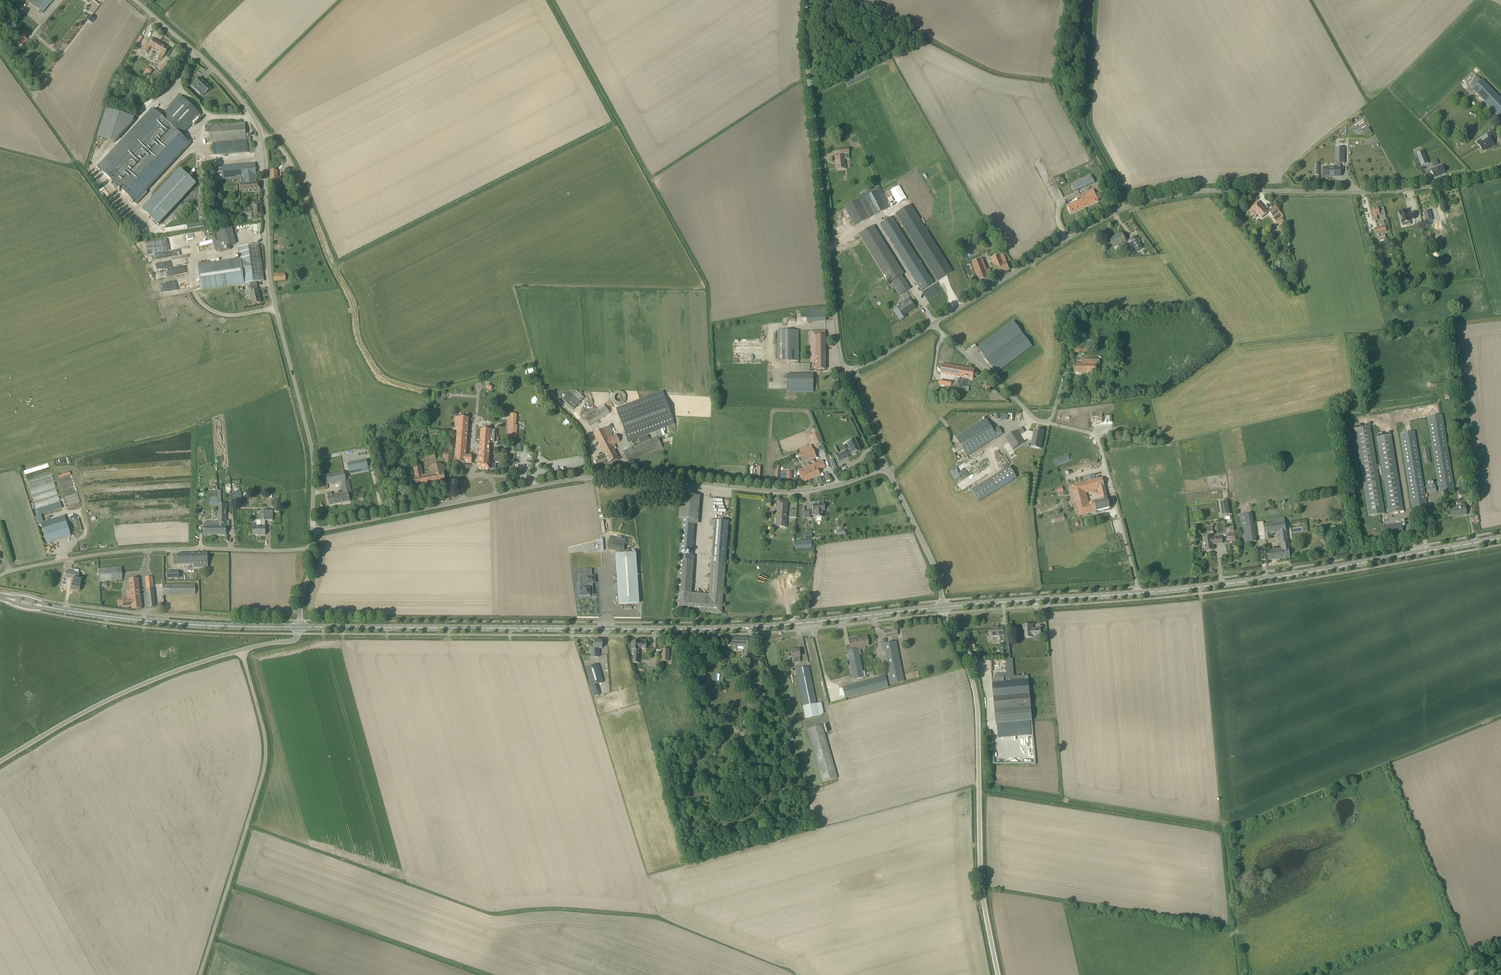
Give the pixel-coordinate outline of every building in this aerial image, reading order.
[(29,2),(42,13),(54,0),(31,0),(29,2)] [(91,23),(92,23),(95,19),(95,18),(91,15),(87,20),(91,23)] [(22,35),(17,41),(23,46),(28,40),(22,35)] [(169,49),(153,39),(150,37),(146,44),(165,55),(169,49)] [(159,72),(164,75),(171,65),(165,61),(159,72)] [(202,91),(206,94),(211,88),(200,77),(194,83),(192,86),(200,93),(202,91)] [(1481,81),(1474,88),(1473,89),(1492,109),(1496,114),(1500,117),(1500,116),(1500,98),(1483,79),(1481,81)] [(98,167),(135,202),(190,143),(181,135),(201,115),(181,96),(161,117),(153,109),(98,167)] [(246,139),(246,143),(251,142),(251,137),(246,137),(245,123),(208,126),(209,142),(246,139)] [(1490,148),(1494,145),(1491,141),(1497,136),(1493,130),(1476,142),(1483,151),(1489,147),(1490,148)] [(1341,176),(1341,163),(1344,163),(1344,148),(1335,148),(1335,152),(1335,167),(1324,167),(1324,176),(1328,176),(1328,175),(1334,175),(1334,176),(1341,176)] [(845,169),(844,160),(850,159),(849,153),(848,149),(840,149),(841,157),(835,157),(836,162),(837,170),(845,169)] [(1428,163),(1423,151),(1416,154),(1422,166),(1428,163)] [(242,177),(242,184),(239,184),(239,191),(260,189),(260,183),(257,183),(255,163),(221,166),(223,179),(242,177)] [(1437,168),(1431,170),(1434,179),(1446,174),(1442,166),(1437,168)] [(159,224),(196,184),(180,169),(143,210),(159,224)] [(281,182),(281,177),(277,177),(278,170),(270,170),(270,182),(281,182)] [(1074,191),(1094,182),(1091,175),(1071,184),(1074,191)] [(875,215),(890,207),(879,185),(863,193),(875,215)] [(1070,214),(1098,201),(1093,190),(1076,198),(1078,201),(1067,206),(1070,214)] [(854,226),(869,218),(860,199),(844,207),(854,226)] [(1252,214),(1256,218),(1259,215),(1261,218),(1267,212),(1261,206),(1260,206),(1257,203),(1252,208),(1255,211),(1252,214)] [(911,204),(895,214),(937,281),(943,278),(947,275),(953,271),(911,204)] [(1271,215),(1274,218),(1280,213),(1278,210),(1275,206),(1268,211),(1271,215)] [(1385,216),(1383,208),(1378,209),(1378,208),(1370,210),(1373,221),(1376,220),(1375,216),(1380,215),(1380,218),(1385,216)] [(1432,210),(1425,212),(1428,223),(1435,221),(1432,210)] [(1406,211),(1398,213),(1401,227),(1406,226),(1405,223),(1409,222),(1408,220),(1414,219),(1412,212),(1408,213),(1408,214),(1407,214),(1406,211)] [(880,224),(896,251),(904,263),(903,264),(908,273),(909,272),(921,291),(933,284),(908,244),(892,217),(880,224)] [(1283,225),(1278,228),(1283,235),(1288,231),(1283,225)] [(1377,234),(1379,234),(1386,231),(1384,225),(1374,228),(1376,234),(1377,234)] [(903,294),(910,289),(902,276),(904,274),(887,248),(873,226),(861,233),(858,235),(889,284),(891,282),(896,288),(899,287),(903,294)] [(217,240),(219,249),(220,252),(230,249),(229,246),(236,244),(233,228),(216,232),(217,240)] [(1126,241),(1122,234),(1115,237),(1110,239),(1114,248),(1114,247),(1116,251),(1120,249),(1118,245),(1126,241)] [(1137,251),(1142,248),(1136,236),(1130,239),(1137,251)] [(252,304),(256,303),(261,302),(258,290),(256,282),(264,281),(259,244),(239,247),(240,259),(244,284),(250,283),(251,291),(250,292),(252,304)] [(1006,262),(1005,260),(1006,259),(1004,254),(992,259),(995,267),(993,267),(996,275),(1009,270),(1007,262),(1006,262)] [(231,285),(244,284),(240,259),(198,266),(201,290),(231,285)] [(985,271),(981,260),(972,264),(979,281),(992,276),(989,269),(985,271)] [(278,272),(275,273),(274,273),(274,275),(274,279),(274,281),(279,281),(286,280),(285,274),(278,274),(278,272)] [(900,307),(894,311),(900,321),(907,317),(905,314),(915,308),(909,298),(898,304),(900,307)] [(825,316),(806,317),(807,324),(826,323),(825,316)] [(798,331),(778,331),(778,361),(799,361),(798,331)] [(825,331),(811,331),(812,360),(816,359),(816,370),(825,369),(825,331)] [(998,373),(1018,357),(1023,353),(1032,346),(1023,333),(987,360),(997,374),(998,373)] [(1075,372),(1099,372),(1100,360),(1082,360),(1082,364),(1075,364),(1075,372)] [(973,379),(974,370),(942,364),(941,374),(973,379)] [(786,392),(813,392),(813,375),(786,376),(786,389),(786,392)] [(569,391),(562,400),(573,410),(580,401),(569,391)] [(616,408),(626,435),(628,441),(675,424),(672,418),(664,395),(663,391),(616,408)] [(609,413),(604,404),(596,410),(589,414),(588,412),(583,415),(590,425),(609,413)] [(1092,426),(1113,423),(1111,415),(1091,418),(1092,426)] [(1439,493),(1455,490),(1442,415),(1427,417),(1439,493)] [(457,427),(455,462),(471,463),(472,456),(465,456),(468,418),(455,417),(455,427),(457,427)] [(515,430),(517,430),(518,425),(516,425),(514,425),(514,420),(517,420),(517,417),(511,417),(510,417),(509,425),(508,438),(516,438),(517,436),(515,435),(515,430)] [(967,456),(1003,434),(999,427),(994,430),(987,419),(956,438),(967,456)] [(618,458),(613,449),(616,448),(614,444),(619,442),(616,435),(614,437),(612,433),(608,426),(606,427),(594,434),(609,462),(618,458)] [(1369,516),(1384,514),(1370,427),(1355,429),(1369,516)] [(489,454),(490,442),(494,443),(495,430),(476,429),(476,440),(480,441),(479,463),(478,463),(477,469),(489,470),(490,464),(488,464),(489,454)] [(1041,446),(1044,432),(1034,430),(1033,433),(1027,431),(1021,436),(1017,430),(1005,437),(1013,449),(1025,442),(1024,441),(1027,439),(1032,440),(1031,443),(1041,446)] [(1413,509),(1427,507),(1426,502),(1415,431),(1400,434),(1412,504),(1413,509)] [(815,444),(820,442),(817,433),(811,435),(815,444)] [(1389,513),(1403,511),(1391,435),(1377,438),(1389,513)] [(662,447),(660,443),(657,436),(623,451),(628,462),(662,447)] [(846,451),(836,455),(839,461),(849,457),(848,456),(852,454),(852,455),(853,455),(857,454),(856,453),(860,451),(855,439),(847,443),(850,450),(846,452),(846,451)] [(1424,464),(1431,463),(1429,447),(1421,449),(1424,464)] [(806,450),(810,460),(816,458),(812,448),(806,450)] [(810,460),(806,450),(799,453),(803,463),(805,462),(810,460)] [(407,488),(419,486),(445,481),(441,464),(429,466),(429,470),(428,470),(429,474),(423,475),(422,471),(420,462),(435,460),(434,453),(411,458),(415,477),(405,479),(407,488)] [(349,472),(368,468),(367,460),(347,463),(349,472)] [(810,479),(820,475),(818,470),(825,467),(823,460),(815,463),(817,468),(809,471),(810,474),(809,474),(810,478),(810,479)] [(803,482),(810,479),(810,478),(809,474),(810,474),(809,471),(817,468),(815,463),(806,467),(807,471),(802,472),(803,473),(800,475),(803,482)] [(972,490),(978,501),(1016,477),(1010,467),(972,490)] [(346,481),(344,472),(325,476),(326,484),(342,482),(344,494),(332,496),(332,492),(328,493),(327,493),(328,496),(330,505),(350,501),(348,493),(352,492),(349,480),(346,481)] [(54,481),(52,476),(28,483),(30,489),(54,481)] [(1102,478),(1072,486),(1079,516),(1110,508),(1102,478)] [(54,483),(30,490),(32,496),(56,488),(54,483)] [(1428,494),(1436,492),(1435,484),(1427,485),(1428,494)] [(56,489),(32,497),(34,502),(58,495),(56,489)] [(218,500),(217,492),(209,493),(210,501),(218,500)] [(233,501),(242,501),(241,493),(232,493),(233,501)] [(696,496),(700,496),(681,495),(679,518),(682,518),(677,592),(676,610),(721,613),(728,522),(710,520),(710,525),(714,526),(711,563),(709,590),(709,594),(691,593),(691,588),(694,556),(692,556),(694,525),(694,524),(696,496)] [(58,496),(34,503),(36,509),(60,502),(58,496)] [(786,527),(788,501),(778,500),(777,509),(778,510),(778,513),(777,512),(776,526),(786,527)] [(1222,515),(1230,514),(1228,501),(1221,503),(1222,515)] [(36,510),(38,515),(62,508),(60,503),(36,510)] [(217,526),(217,535),(226,535),(226,526),(226,523),(226,510),(226,504),(218,504),(218,523),(218,526),(217,526)] [(823,517),(822,511),(824,511),(824,504),(812,505),(813,511),(811,511),(811,510),(803,511),(803,519),(811,518),(811,515),(814,515),(815,518),(823,517)] [(1467,515),(1465,506),(1456,507),(1450,508),(1451,516),(1458,515),(1458,516),(1467,515)] [(253,526),(253,535),(265,535),(265,526),(265,520),(273,520),(273,511),(260,510),(260,520),(257,520),(256,526),(253,526)] [(1055,523),(1065,520),(1063,514),(1053,517),(1055,523)] [(1253,521),(1252,514),(1251,514),(1244,515),(1240,515),(1241,522),(1244,543),(1256,541),(1256,537),(1248,538),(1245,522),(1253,521)] [(1290,558),(1285,521),(1273,523),(1263,525),(1265,540),(1269,540),(1268,534),(1279,533),(1280,549),(1267,551),(1268,561),(1290,558)] [(46,543),(70,536),(66,522),(42,529),(46,543)] [(205,526),(204,526),(204,535),(217,535),(217,526),(217,522),(213,522),(205,522),(205,526)] [(1383,536),(1403,533),(1401,523),(1382,526),(1383,536)] [(1212,538),(1212,537),(1203,538),(1205,551),(1213,550),(1212,543),(1216,543),(1217,544),(1222,543),(1222,537),(1212,538)] [(812,548),(811,540),(798,541),(794,541),(795,548),(812,548)] [(208,563),(208,558),(207,553),(178,554),(178,564),(208,563)] [(619,604),(639,603),(636,553),(616,555),(619,604)] [(99,581),(122,580),(122,568),(99,569),(99,581)] [(81,574),(79,573),(66,571),(65,577),(73,578),(72,583),(70,590),(79,591),(80,584),(76,584),(77,579),(78,579),(80,579),(81,574)] [(595,576),(592,577),(585,577),(585,584),(580,584),(580,590),(579,590),(579,597),(590,596),(590,595),(593,595),(593,588),(590,588),(589,583),(592,583),(595,583),(595,576)] [(146,577),(148,603),(149,608),(156,607),(153,577),(146,577)] [(132,609),(142,609),(138,578),(129,579),(131,599),(122,600),(118,600),(119,606),(123,606),(123,607),(132,606),(132,609)] [(196,595),(195,584),(163,585),(163,595),(196,595)] [(1033,631),(1032,625),(1023,625),(1023,630),(1025,630),(1026,638),(1034,637),(1034,636),(1041,635),(1040,628),(1036,629),(1036,630),(1033,631)] [(1004,642),(1009,641),(1008,635),(1004,635),(1003,627),(991,628),(992,636),(1000,635),(1000,642),(1004,642)] [(885,638),(898,635),(896,629),(884,631),(885,638)] [(864,646),(869,645),(867,636),(863,637),(863,638),(853,640),(852,639),(849,640),(850,645),(849,645),(850,650),(847,651),(853,679),(864,677),(863,671),(858,648),(855,649),(854,648),(864,646)] [(751,647),(748,646),(748,639),(732,638),(732,646),(732,647),(737,647),(741,648),(741,646),(745,646),(744,658),(751,658),(751,647)] [(886,643),(885,639),(881,640),(883,651),(885,651),(886,656),(884,656),(887,672),(889,672),(890,676),(888,676),(890,684),(904,681),(896,641),(886,643)] [(602,641),(594,641),(594,644),(588,643),(588,651),(594,651),(594,648),(602,648),(602,641)] [(646,649),(647,643),(639,643),(639,642),(632,642),(632,650),(634,650),(634,658),(633,658),(633,663),(640,663),(640,658),(639,658),(639,649),(646,649)] [(669,649),(662,649),(662,653),(660,653),(660,661),(662,661),(666,661),(669,661),(669,649)] [(800,662),(800,657),(799,650),(791,651),(792,658),(793,663),(796,663),(800,662)] [(586,667),(592,684),(602,681),(597,663),(586,667)] [(821,702),(816,703),(809,667),(796,669),(806,719),(819,716),(824,713),(823,711),(821,702)] [(842,687),(842,689),(845,699),(888,687),(885,675),(861,682),(860,680),(857,680),(858,683),(842,687)] [(1031,707),(1028,675),(1012,676),(1007,677),(992,679),(995,711),(996,724),(1032,721),(1031,707)] [(752,686),(765,683),(763,676),(750,679),(752,686)] [(822,782),(837,778),(822,725),(807,729),(822,782)]
